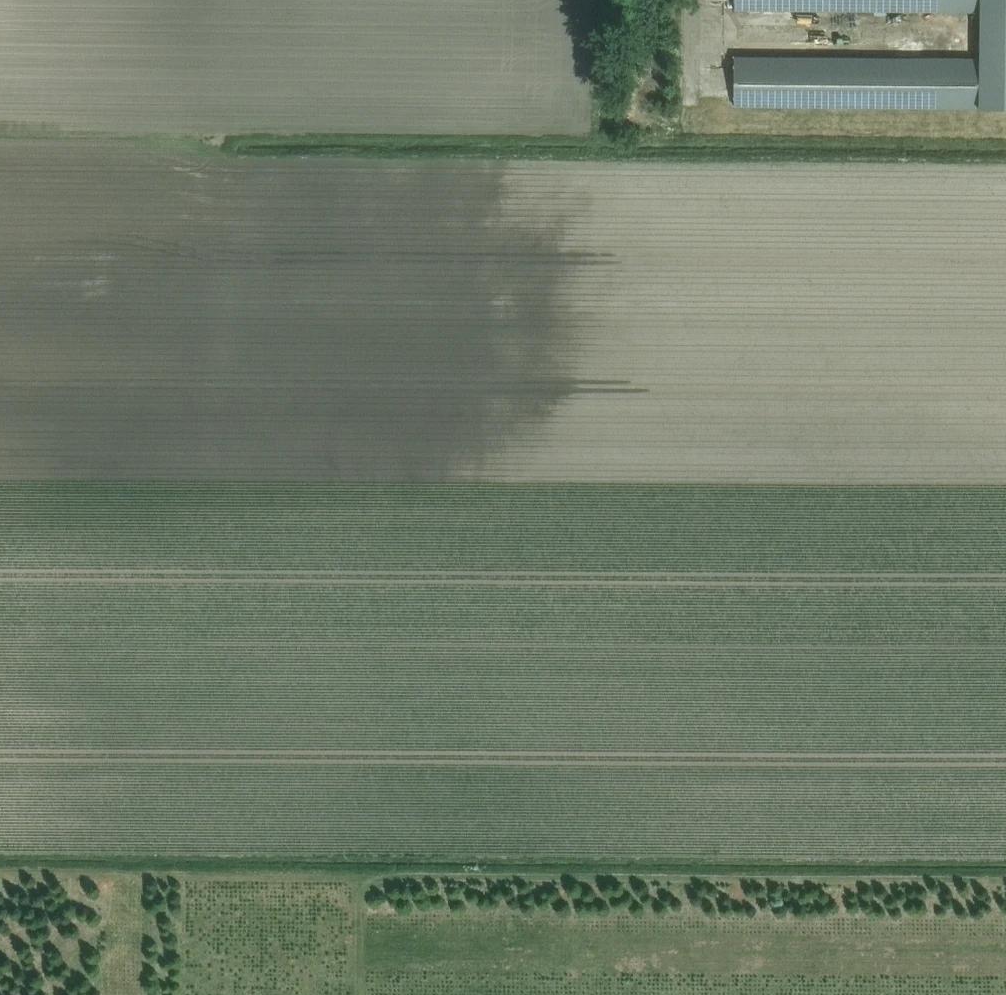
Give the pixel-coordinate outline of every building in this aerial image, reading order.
[(735,10),(937,12),(980,13),(979,59),(735,58),(735,84),(735,106),(936,107),(980,108),(980,109),(1005,109),(1005,0),(736,0),(735,10)]
